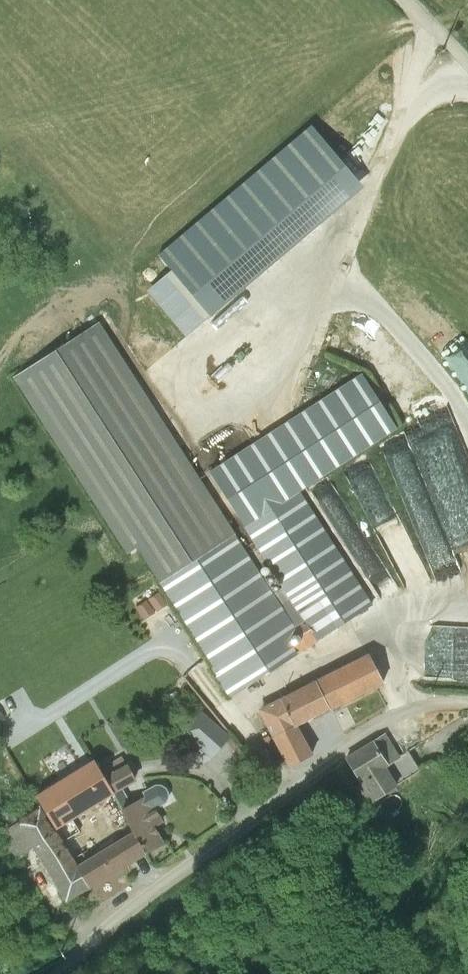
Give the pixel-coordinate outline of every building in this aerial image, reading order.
[(171,270),(146,291),(185,337),(363,187),(311,125),(158,254),(171,270)] [(99,322),(12,377),(126,553),(136,546),(212,666),(210,667),(228,697),(347,620),(373,604),(300,490),(397,428),(360,373),(208,470),(242,523),(244,526),(242,527),(265,564),(271,572),(281,588),(272,593),(262,578),(257,569),(232,529),(99,322)] [(419,403),(428,442),(449,437),(453,453),(463,451),(450,396),(419,403)] [(454,493),(459,516),(467,514),(467,489),(454,493)] [(368,653),(257,709),(290,766),(300,760),(310,755),(311,754),(295,725),(383,682),(368,653)] [(224,735),(221,739),(225,735),(197,710),(179,730),(190,739),(208,721),(224,735)] [(229,738),(225,735),(221,739),(224,735),(208,721),(190,739),(212,758),(229,738)] [(383,735),(346,757),(361,782),(352,789),(362,805),(370,799),(371,801),(420,770),(407,750),(397,756),(383,735)] [(99,769),(112,793),(132,831),(144,853),(162,843),(150,821),(158,817),(153,808),(164,802),(167,797),(167,792),(165,788),(160,784),(154,784),(141,791),(143,795),(130,803),(122,788),(136,780),(122,756),(99,769)] [(54,827),(56,829),(99,803),(112,793),(99,769),(93,759),(36,794),(54,827)] [(36,794),(34,791),(32,793),(31,791),(0,809),(0,833),(3,838),(0,840),(0,855),(3,860),(13,854),(15,858),(34,846),(66,899),(88,886),(63,842),(56,829),(54,827),(36,794)] [(63,842),(88,886),(144,853),(132,831),(89,856),(76,834),(63,842)]
